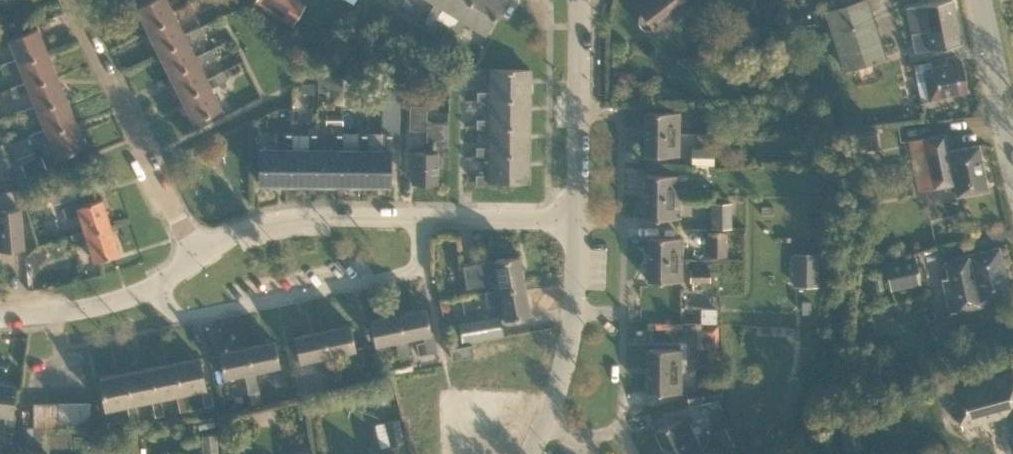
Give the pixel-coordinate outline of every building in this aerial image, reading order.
[(187,123),(219,108),(168,0),(134,0),(130,2),(187,123)] [(286,17),(297,0),(260,0),(259,1),(286,17)] [(502,0),(411,0),(435,14),(439,6),(483,32),(502,0)] [(636,5),(641,12),(639,14),(639,23),(643,28),(645,29),(657,27),(662,34),(676,22),(670,14),(687,0),(642,0),(636,5)] [(867,0),(856,0),(826,10),(845,70),(886,57),(867,0)] [(905,6),(910,33),(924,30),(927,49),(959,42),(950,0),(936,0),(905,6)] [(818,28),(816,15),(799,18),(801,31),(818,28)] [(81,146),(35,22),(0,35),(0,50),(8,47),(50,158),(81,146)] [(731,36),(743,33),(741,23),(728,26),(731,36)] [(931,67),(930,59),(911,63),(918,101),(943,96),(946,93),(967,89),(961,61),(931,67)] [(321,89),(344,88),(344,74),(320,75),(321,89)] [(301,92),(315,92),(314,82),(301,82),(301,92)] [(382,87),(381,132),(383,132),(393,132),(397,132),(399,132),(400,87),(382,87)] [(418,148),(418,182),(438,182),(438,164),(449,164),(449,105),(410,105),(410,127),(425,127),(425,148),(418,148)] [(645,133),(678,134),(678,112),(645,111),(645,133)] [(331,124),(333,131),(342,131),(342,113),(326,114),(326,124),(331,124)] [(879,149),(877,129),(848,133),(851,153),(879,149)] [(286,182),(286,149),(292,149),(292,131),(282,131),(282,149),(260,149),(260,181),(286,182)] [(311,182),(312,149),(317,149),(317,131),(308,131),(308,149),(292,149),(286,149),(286,182),(311,182)] [(337,182),(337,149),(342,149),(342,131),(333,131),(333,149),(317,149),(312,149),(311,182),(337,182)] [(362,182),(363,149),(368,149),(368,131),(358,131),(358,149),(342,149),(337,149),(337,182),(362,182)] [(389,183),(389,150),(393,150),(393,132),(383,132),(383,150),(368,149),(363,149),(362,182),(389,183)] [(492,132),(492,158),(526,158),(532,159),(532,146),(535,146),(535,132),(492,132)] [(678,134),(645,133),(644,155),(678,156),(678,134)] [(949,150),(945,133),(908,140),(912,159),(891,163),(897,190),(918,186),(918,189),(954,182),(956,195),(987,188),(978,144),(949,150)] [(714,149),(693,149),(693,164),(714,164),(714,149)] [(492,158),(491,188),(526,189),(526,158),(492,158)] [(644,196),(677,196),(677,175),(644,174),(644,190),(644,196)] [(104,194),(78,198),(76,186),(53,190),(55,203),(63,202),(65,214),(77,212),(85,258),(114,253),(104,194)] [(677,196),(644,196),(644,218),(677,218),(677,196)] [(709,227),(731,228),(731,202),(710,202),(709,227)] [(0,211),(0,250),(0,251),(24,249),(20,209),(0,211)] [(707,256),(726,256),(726,232),(707,232),(707,256)] [(647,259),(680,259),(681,238),(647,237),(647,259)] [(495,244),(493,287),(535,289),(536,259),(509,258),(510,244),(495,244)] [(35,267),(47,255),(36,245),(25,257),(35,267)] [(1010,294),(999,247),(944,260),(948,275),(942,276),(951,311),(980,304),(979,301),(1010,294)] [(818,253),(794,252),(793,285),(818,285),(818,253)] [(885,262),(891,288),(920,282),(914,256),(885,262)] [(680,259),(647,259),(647,281),(680,281),(680,259)] [(690,267),(690,281),(710,281),(710,267),(690,267)] [(493,287),(492,316),(533,317),(535,289),(493,287)] [(363,317),(368,344),(418,334),(422,352),(438,349),(429,304),(363,317)] [(459,325),(462,342),(503,334),(500,317),(459,325)] [(287,333),(293,360),(357,346),(352,320),(287,333)] [(276,336),(213,350),(218,376),(282,362),(276,336)] [(474,355),(472,344),(450,348),(452,359),(474,355)] [(646,371),(680,372),(680,350),(647,349),(646,371)] [(97,408),(211,386),(204,353),(91,375),(97,408)] [(63,356),(37,357),(38,391),(63,390),(63,398),(77,398),(77,374),(64,374),(63,356)] [(13,391),(12,357),(0,357),(0,391),(13,391)] [(37,357),(12,357),(13,391),(29,391),(30,408),(38,408),(38,391),(37,357)] [(231,385),(257,383),(256,371),(230,373),(231,385)] [(680,372),(646,371),(646,393),(679,393),(680,372)] [(951,388),(961,426),(1006,414),(1011,432),(1007,434),(1011,450),(1012,450),(1012,371),(951,388)] [(689,404),(722,398),(719,383),(686,388),(689,404)] [(57,426),(57,423),(57,402),(45,403),(46,426),(57,426)] [(57,423),(69,423),(68,402),(57,402),(57,423)] [(69,423),(79,423),(79,402),(68,402),(69,423)] [(79,402),(79,423),(91,423),(90,402),(79,402)] [(33,426),(46,426),(45,403),(33,426)] [(707,414),(712,424),(725,418),(720,407),(707,414)] [(664,451),(695,436),(685,416),(655,431),(664,451)] [(384,422),(390,445),(405,442),(399,418),(384,422)] [(40,452),(40,427),(20,426),(19,453),(32,453),(33,451),(40,452)] [(203,453),(218,453),(217,433),(201,435),(203,453)] [(695,436),(664,451),(666,453),(703,453),(695,436)] [(723,453),(734,447),(729,437),(718,442),(723,453)]
